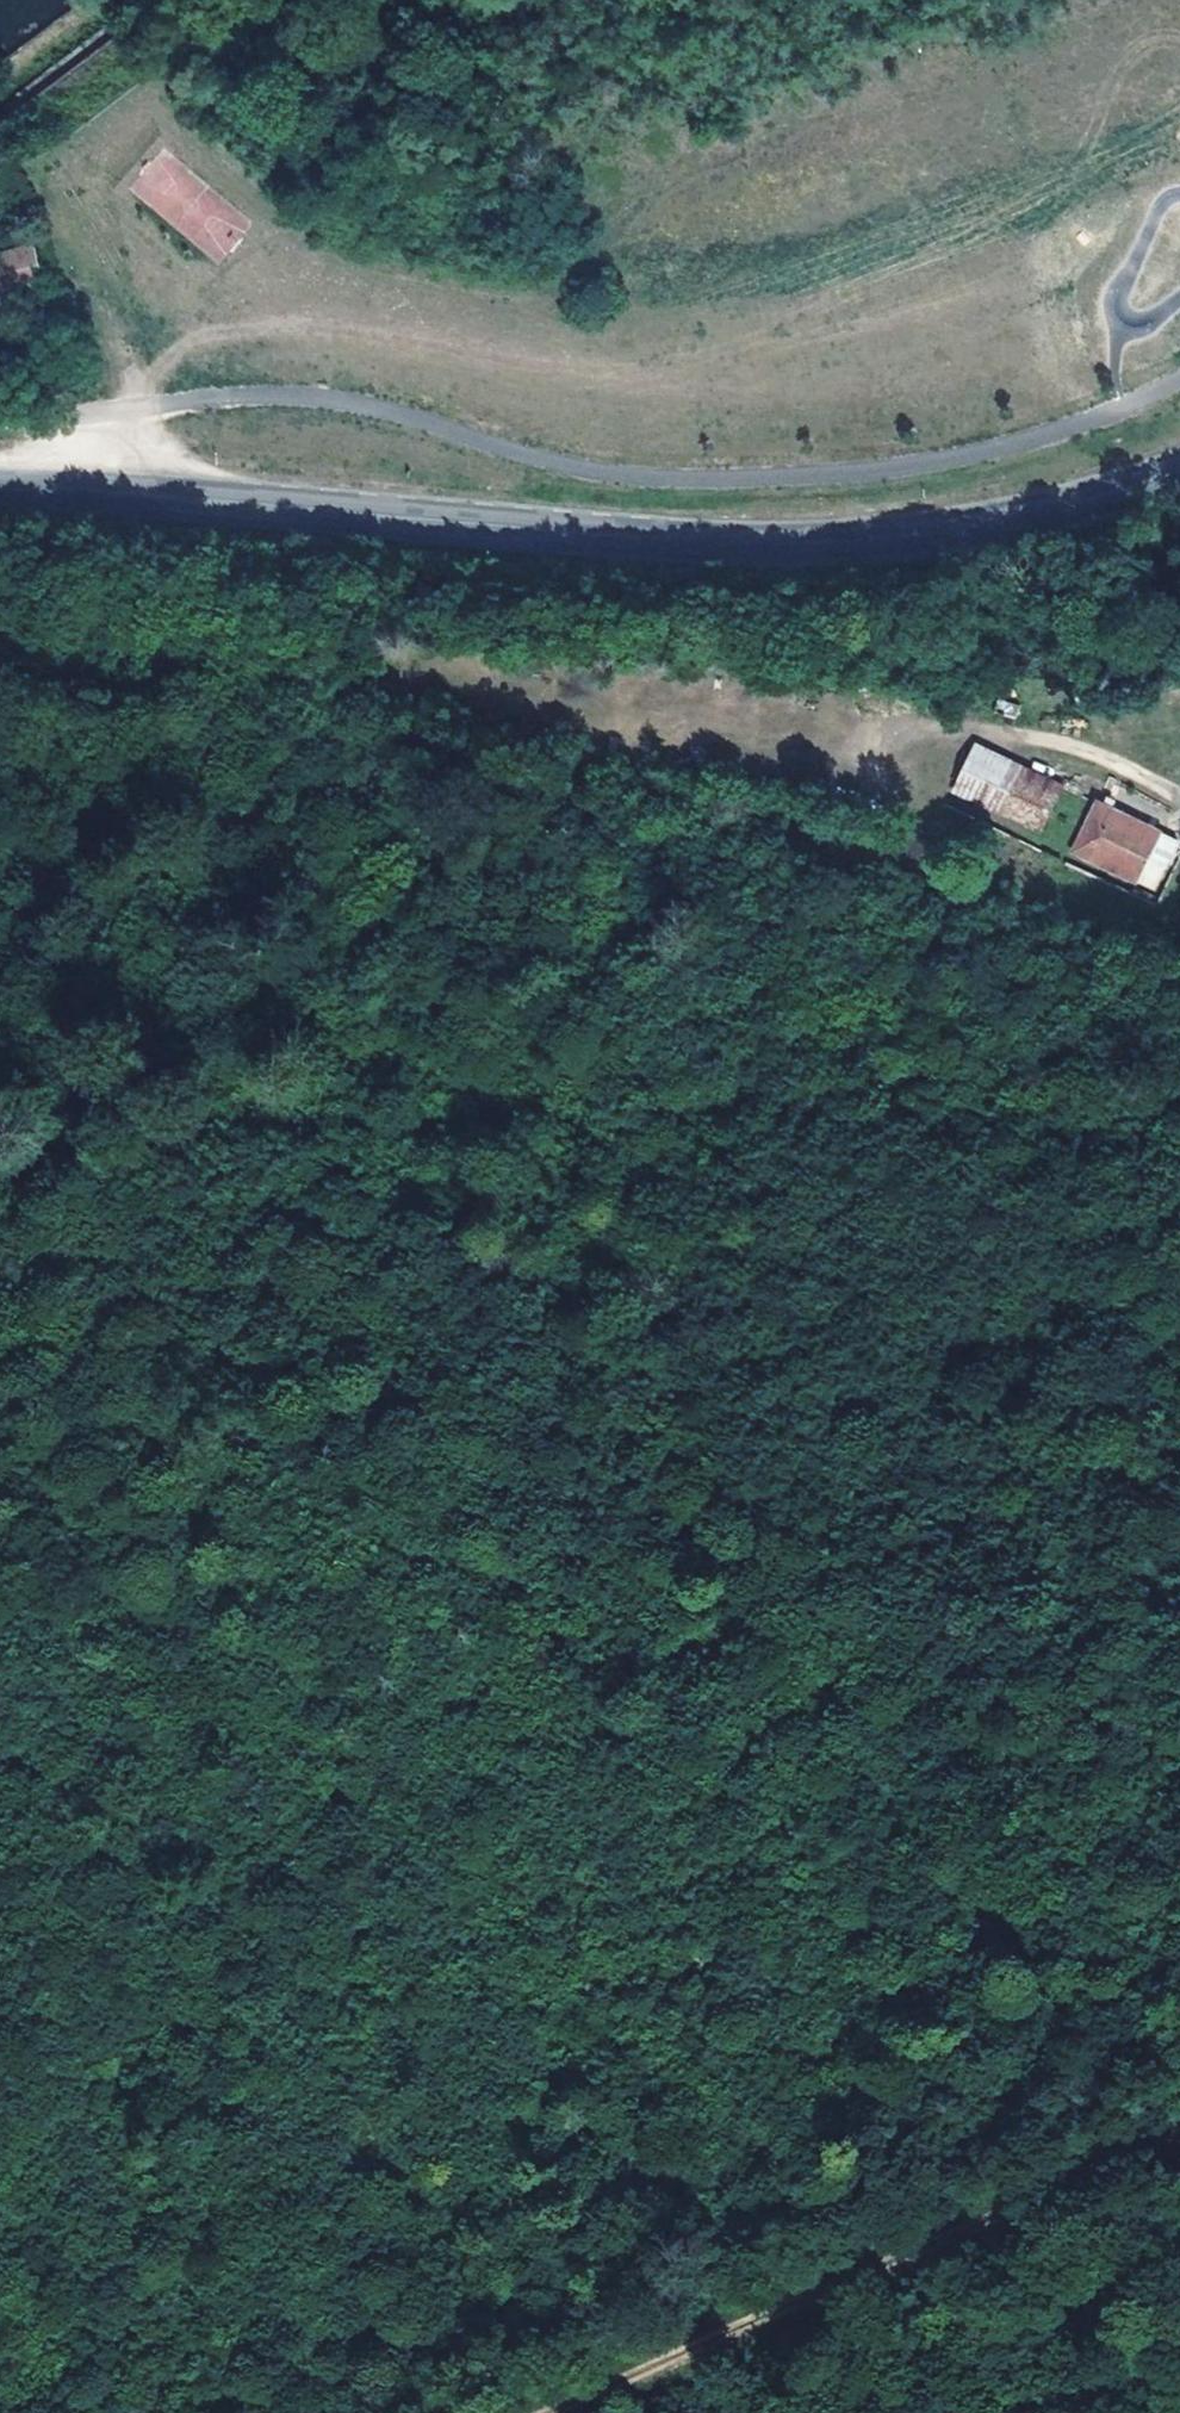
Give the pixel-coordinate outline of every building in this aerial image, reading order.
[(128,187),(217,266),(253,225),(164,147),(128,187)] [(38,283),(27,245),(0,251),(0,292),(38,283)] [(1059,789),(973,747),(950,793),(1037,836),(1059,789)] [(1157,836),(1093,805),(1069,854),(1133,886),(1157,836)]
